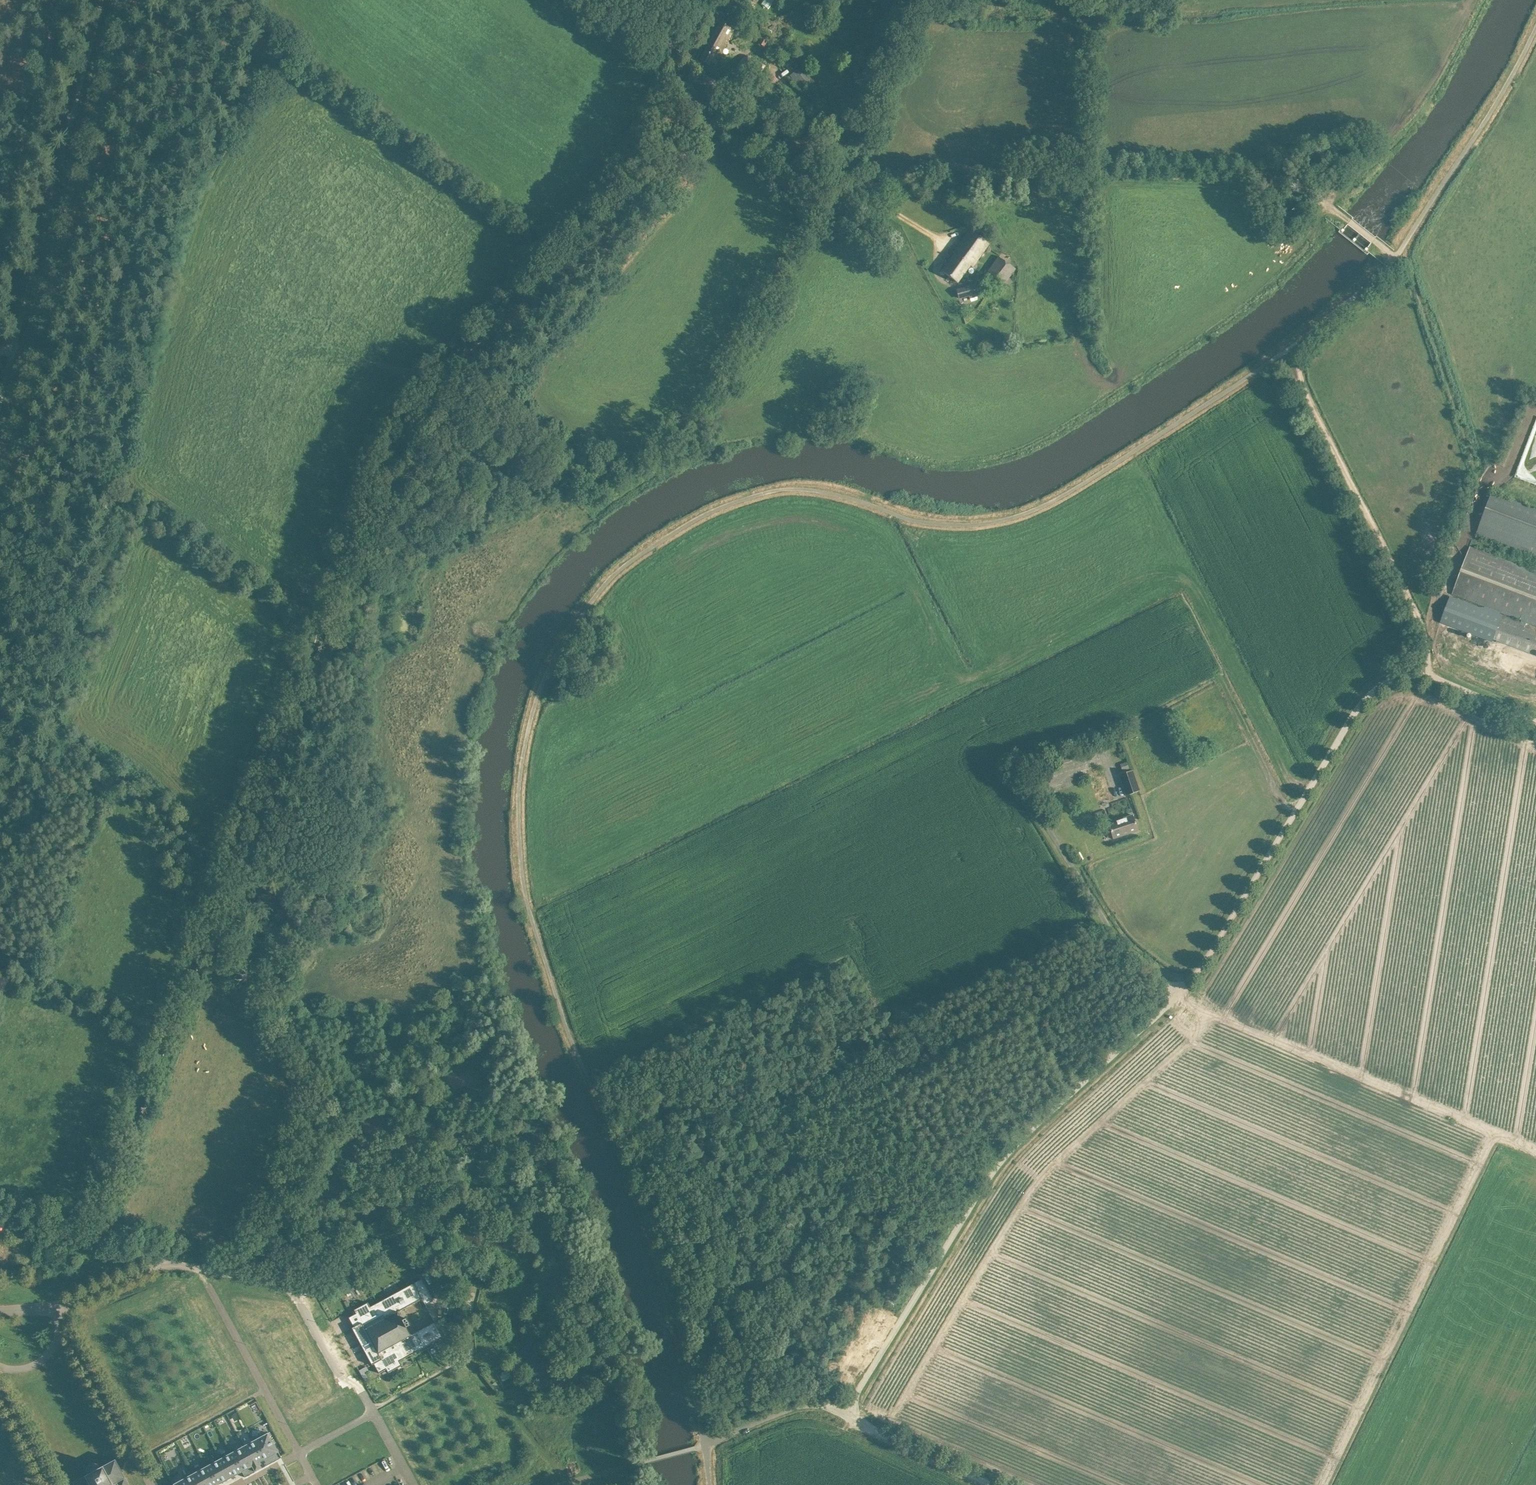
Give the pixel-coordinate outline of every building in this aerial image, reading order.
[(715,64),(733,30),(720,23),(700,60),(709,65),(711,62),(715,64)] [(763,46),(768,37),(764,35),(762,38),(759,43),(763,46)] [(748,62),(743,58),(736,68),(754,80),(764,66),(751,57),(748,62)] [(988,244),(970,231),(954,253),(955,254),(942,272),(957,282),(970,265),(972,266),(988,244)] [(1015,269),(998,257),(986,274),(1002,286),(1015,269)] [(976,284),(956,289),(959,298),(968,295),(968,296),(969,296),(970,298),(978,296),(978,294),(979,293),(976,284)] [(1492,492),(1476,533),(1535,556),(1535,509),(1492,492)] [(1535,655),(1535,632),(1524,627),(1526,622),(1535,626),(1535,564),(1534,570),(1470,546),(1452,594),(1440,622),(1493,642),(1494,639),(1535,655)] [(1132,770),(1119,775),(1126,795),(1139,791),(1132,770)] [(1133,815),(1107,823),(1113,839),(1138,830),(1133,815)] [(356,1313),(349,1317),(354,1327),(352,1328),(372,1365),(374,1364),(379,1373),(386,1369),(388,1373),(402,1365),(400,1361),(443,1337),(435,1322),(434,1322),(411,1335),(406,1327),(410,1325),(406,1318),(402,1320),(398,1312),(422,1299),(425,1305),(426,1305),(433,1301),(421,1279),(370,1307),(368,1302),(354,1310),(356,1313)] [(487,1331),(493,1321),(485,1316),(478,1326),(487,1331)] [(171,1484),(217,1484),(242,1472),(245,1477),(281,1457),(281,1456),(268,1433),(171,1484)] [(115,1459),(101,1467),(100,1466),(99,1465),(97,1464),(96,1463),(95,1463),(93,1463),(92,1463),(90,1464),(89,1465),(88,1466),(87,1467),(87,1468),(87,1470),(86,1471),(87,1473),(87,1474),(73,1482),(74,1484),(129,1484),(115,1459)]
